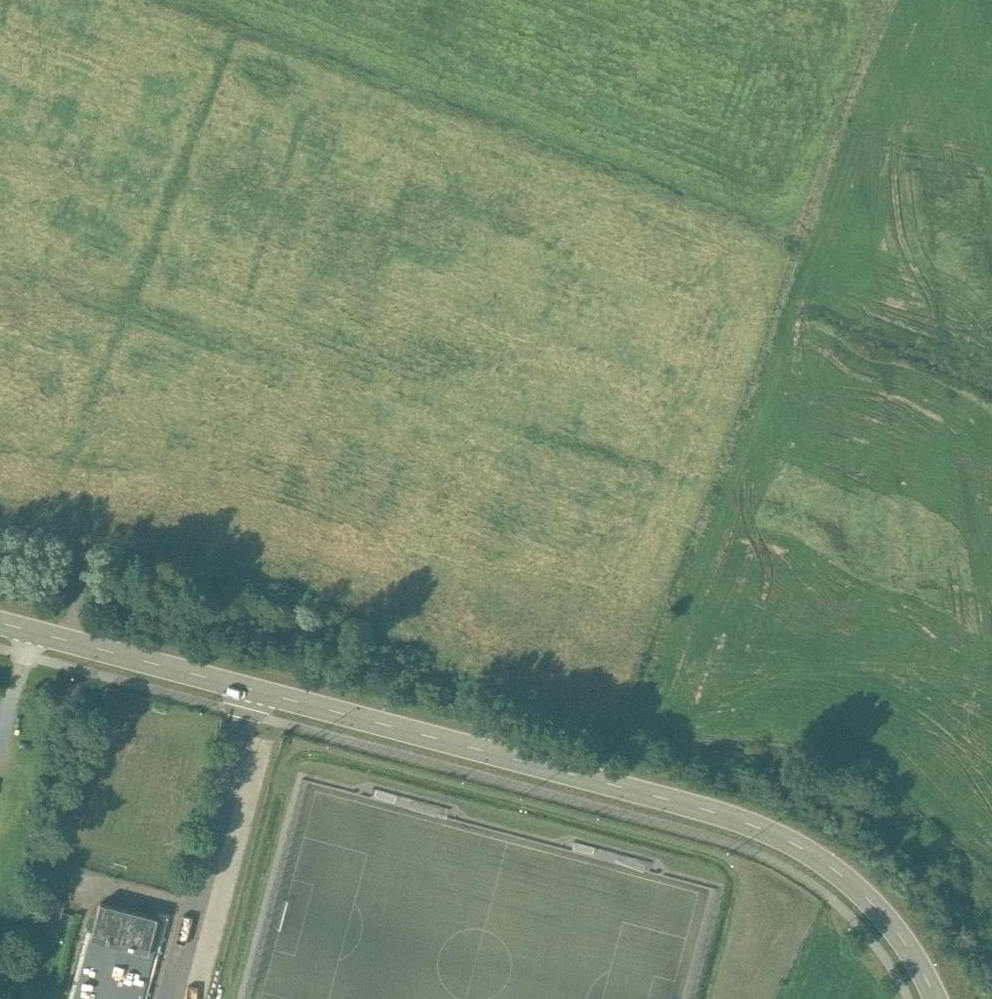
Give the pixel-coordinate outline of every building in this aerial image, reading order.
[(100,902),(91,937),(91,938),(75,997),(83,998),(127,998),(140,951),(148,953),(157,917),(100,902)]
